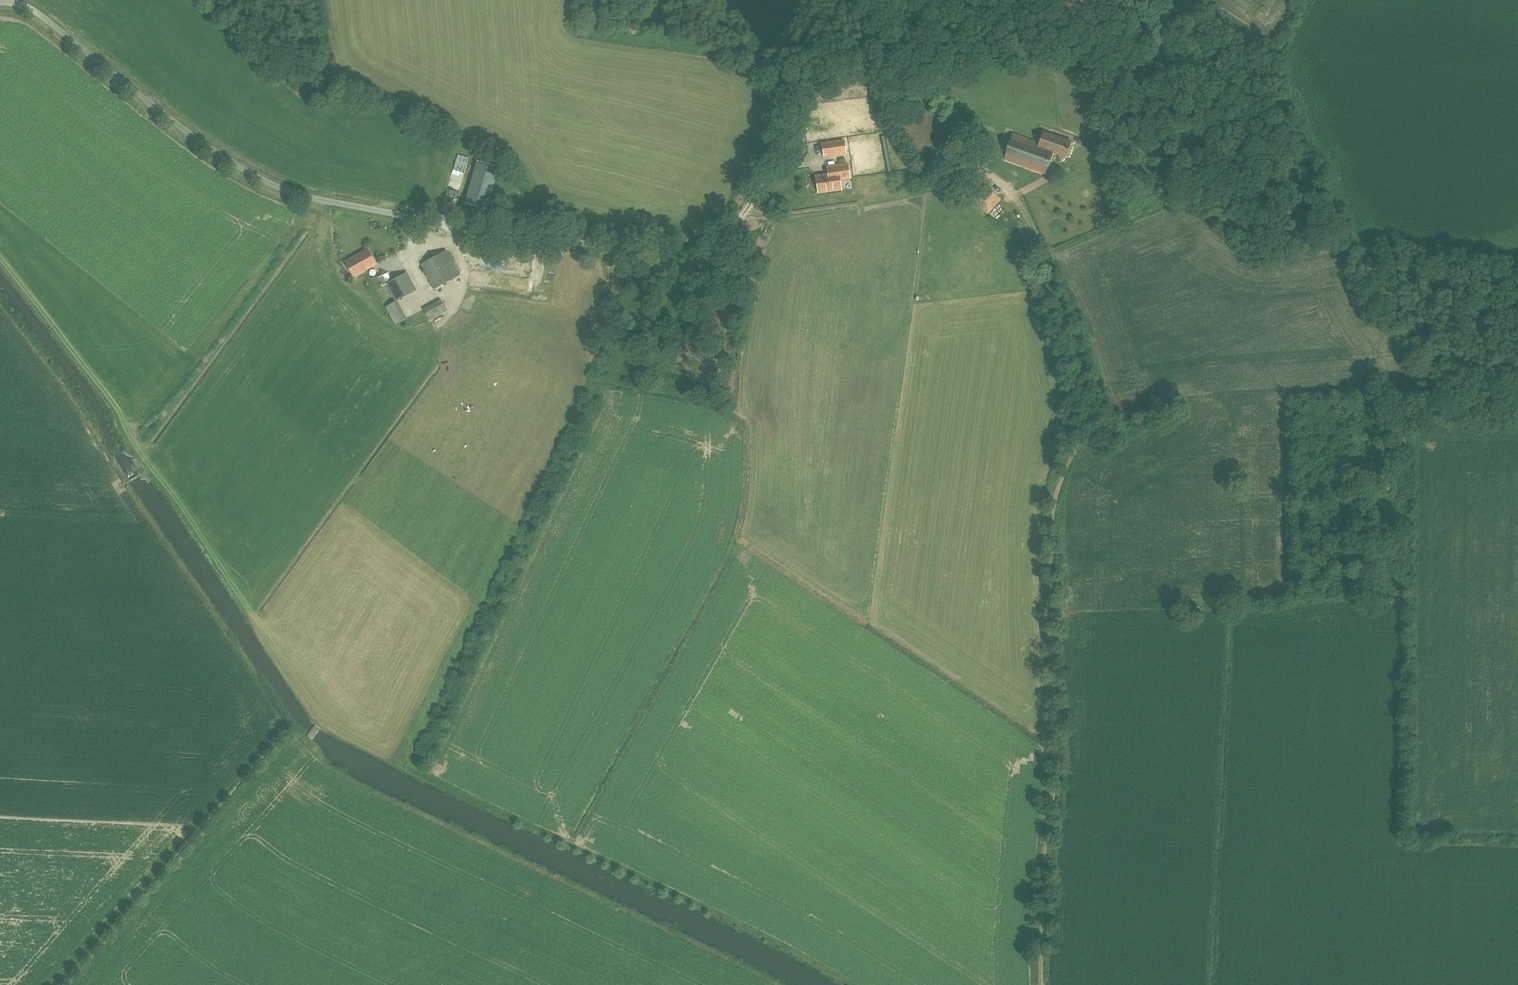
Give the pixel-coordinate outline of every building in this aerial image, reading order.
[(1039,142),(1013,133),(1004,159),(1046,174),(1054,151),(1066,156),(1071,141),(1043,131),(1039,142)] [(846,152),(844,141),(823,144),(824,156),(846,152)] [(499,168),(478,162),(465,204),(487,210),(499,168)] [(827,167),(828,175),(817,176),(819,192),(841,189),(840,179),(850,178),(848,164),(834,166),(827,167)] [(999,198),(986,186),(974,198),(987,211),(999,198)] [(355,276),(377,264),(369,249),(347,261),(355,276)] [(460,275),(446,250),(423,264),(436,288),(460,275)] [(517,257),(509,256),(473,250),(471,268),(515,275),(517,257)] [(408,272),(388,283),(397,300),(417,289),(408,272)] [(408,317),(398,300),(386,306),(396,324),(408,317)] [(448,310),(442,300),(424,309),(430,320),(448,310)]
